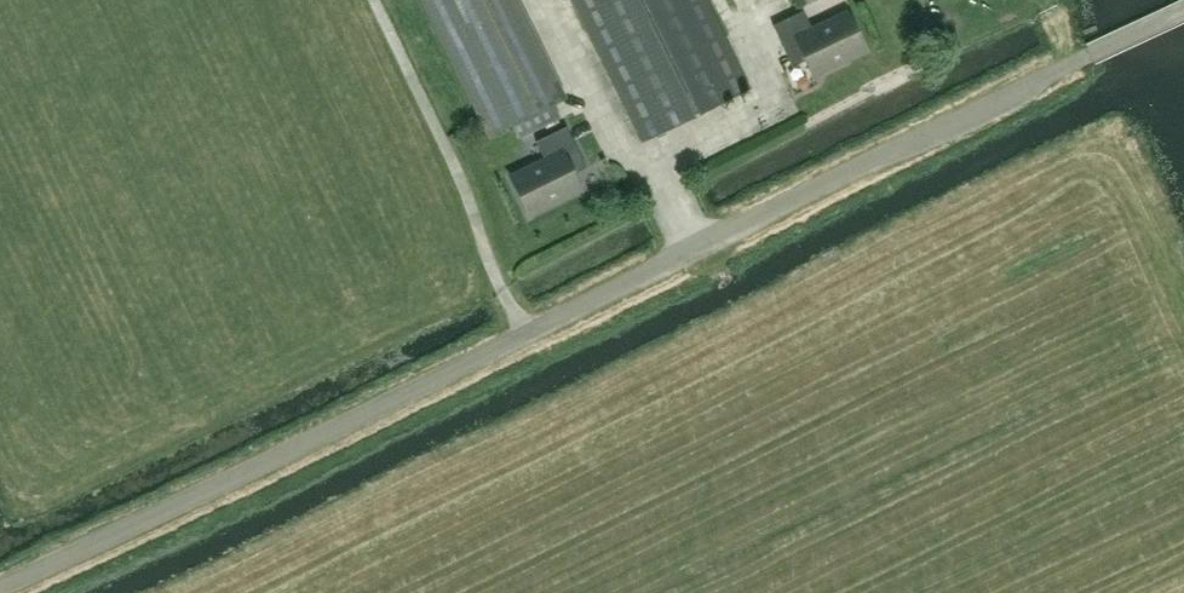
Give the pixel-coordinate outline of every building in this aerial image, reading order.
[(489,134),(568,96),(520,0),(422,0),(489,134)] [(749,89),(705,0),(574,0),(643,141),(749,89)] [(774,9),(798,2),(798,0),(771,0),(774,9)] [(812,75),(864,49),(847,12),(811,29),(802,10),(772,25),(792,66),(805,60),(812,75)] [(573,173),(586,167),(566,126),(535,141),(545,159),(510,176),(528,213),(580,188),(573,173)] [(463,142),(458,131),(451,134),(456,145),(463,142)]
